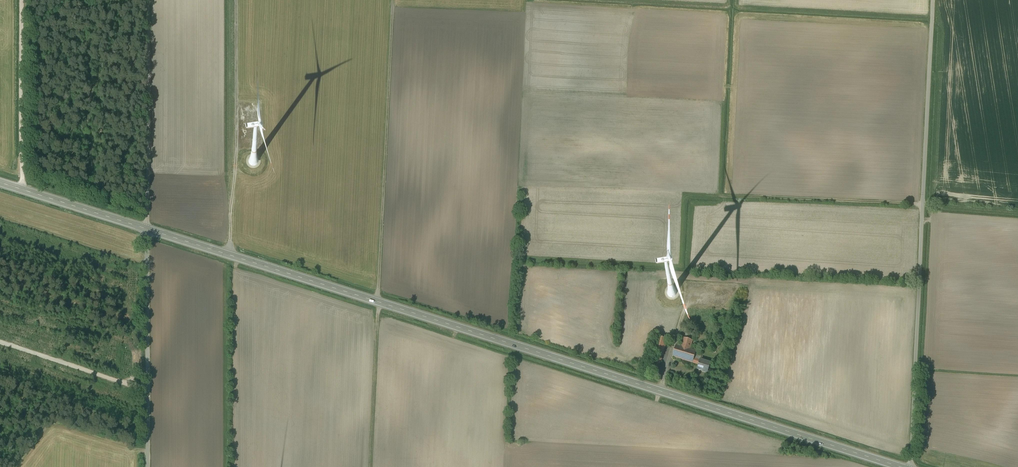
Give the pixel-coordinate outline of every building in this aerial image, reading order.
[(667,341),(657,338),(654,352),(663,354),(667,341)] [(694,341),(684,338),(682,347),(677,346),(674,358),(699,366),(700,361),(695,359),(697,352),(692,350),(694,341)] [(663,360),(656,358),(653,368),(660,370),(663,360)] [(712,364),(700,361),(699,366),(697,371),(709,374),(712,364)]
